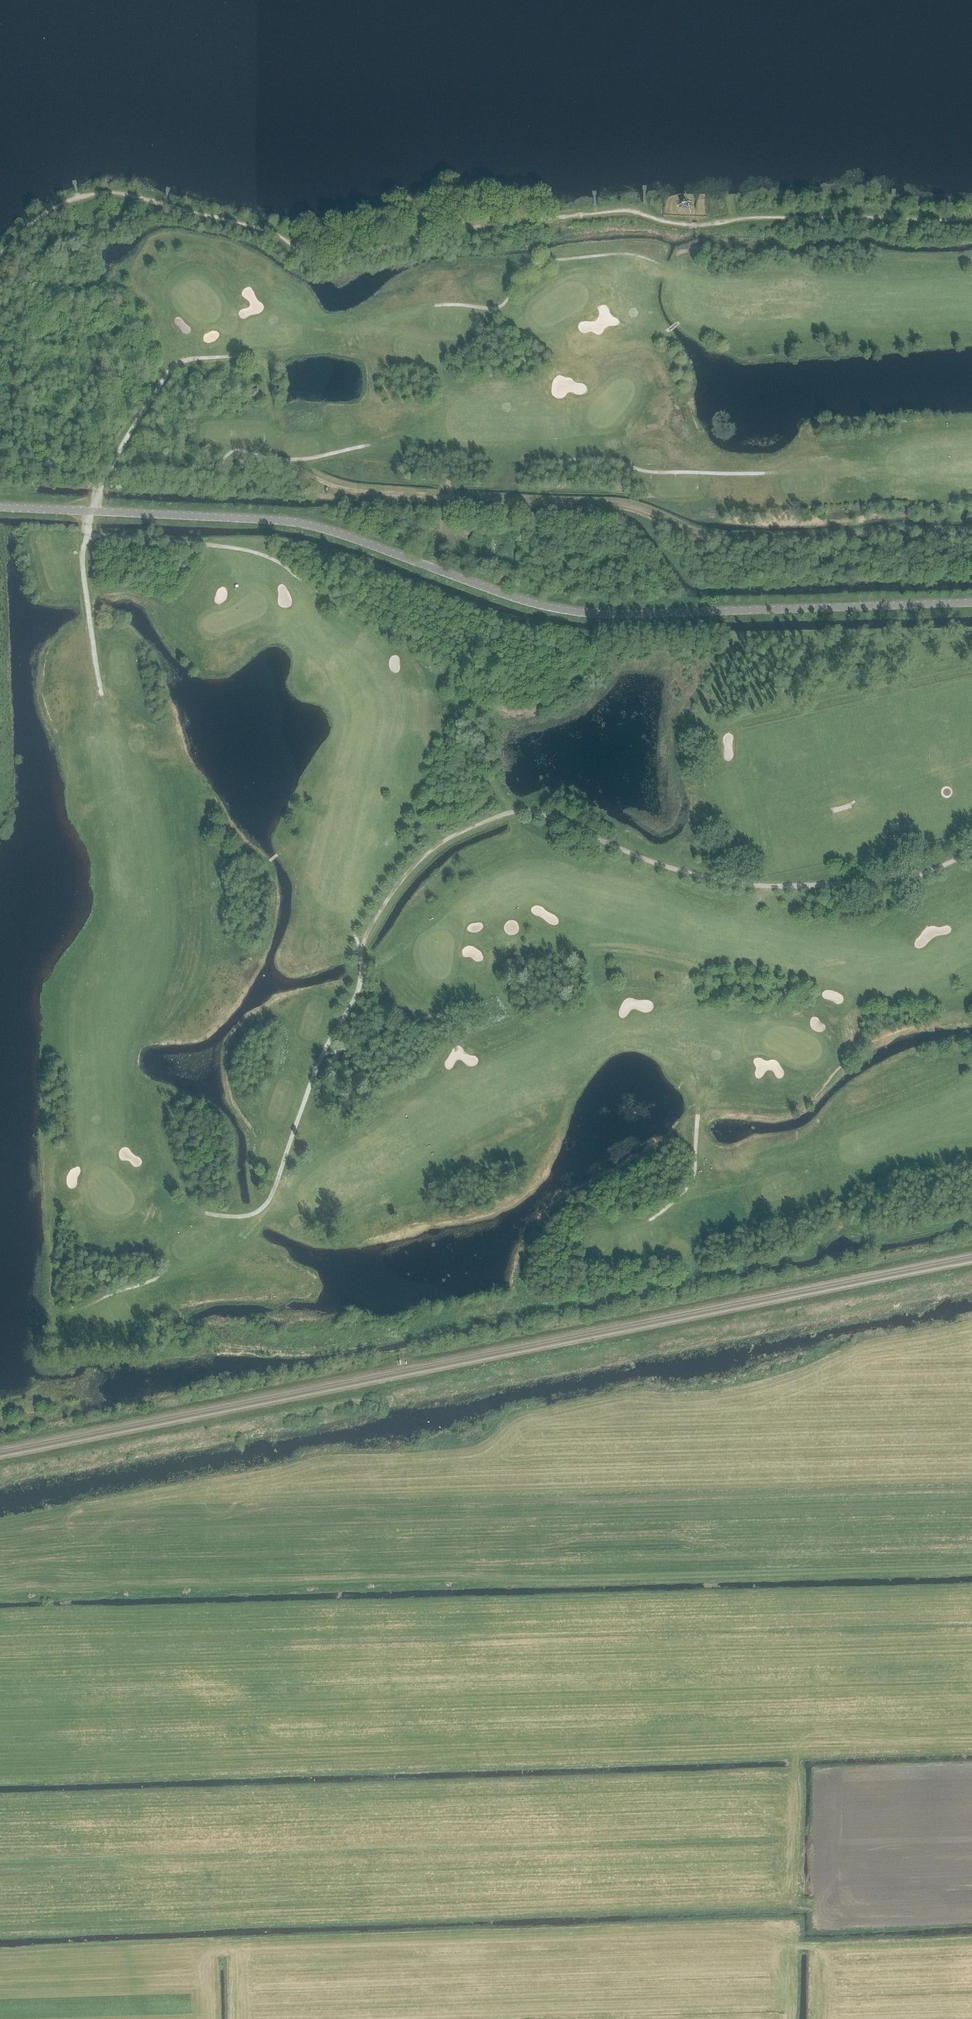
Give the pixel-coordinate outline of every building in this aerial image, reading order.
[(689,200),(681,200),(681,208),(688,208),(689,200)]
